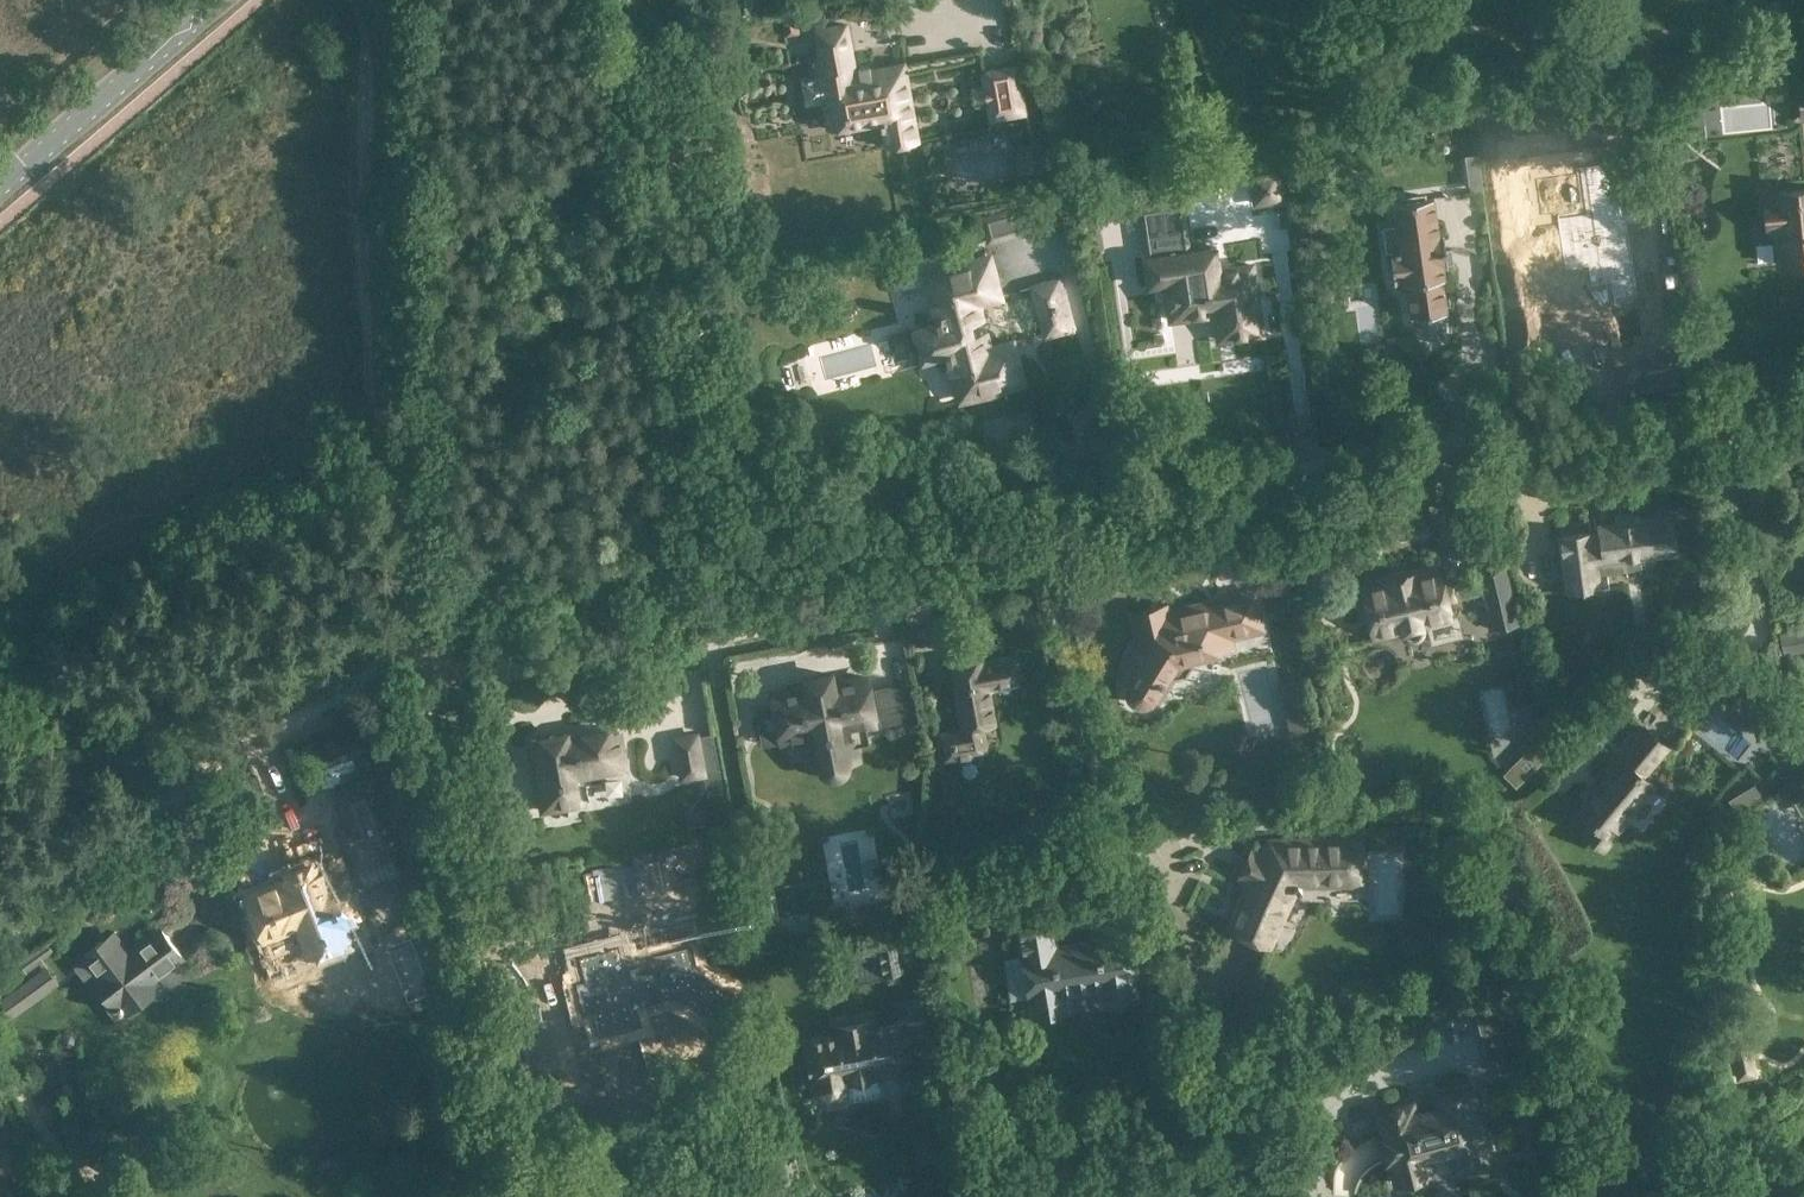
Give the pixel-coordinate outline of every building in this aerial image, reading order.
[(781,14),(785,35),(799,32),(795,12),(781,14)] [(806,58),(810,74),(807,75),(807,77),(801,78),(806,104),(823,101),(828,127),(880,118),(881,124),(882,124),(887,145),(917,140),(903,63),(856,71),(847,22),(815,28),(819,56),(806,58)] [(1028,114),(1019,63),(979,70),(982,84),(971,86),(974,106),(985,104),(988,121),(1028,114)] [(1030,150),(1016,152),(1020,172),(1034,169),(1030,150)] [(1095,153),(1099,174),(1111,172),(1108,151),(1095,153)] [(1465,154),(1467,173),(1481,171),(1478,153),(1465,154)] [(1254,204),(1285,199),(1280,167),(1249,172),(1254,204)] [(1770,197),(1763,197),(1765,216),(1776,215),(1781,261),(1803,259),(1803,189),(1769,192),(1770,197)] [(1438,233),(1433,197),(1394,202),(1400,248),(1391,249),(1395,280),(1404,279),(1405,281),(1407,281),(1412,314),(1446,309),(1441,276),(1444,276),(1442,264),(1447,263),(1447,262),(1433,264),(1430,239),(1442,238),(1442,232),(1438,233)] [(1218,339),(1262,333),(1253,262),(1220,267),(1217,245),(1187,249),(1190,271),(1163,275),(1170,320),(1215,313),(1218,339)] [(1014,338),(991,344),(979,303),(1003,297),(990,253),(923,271),(933,313),(935,319),(913,325),(922,358),(945,352),(958,401),(1026,383),(1014,338)] [(1059,276),(1031,284),(1045,336),(1074,328),(1059,276)] [(1556,533),(1564,591),(1602,585),(1601,572),(1656,565),(1655,556),(1678,553),(1675,536),(1676,536),(1675,528),(1674,528),(1672,510),(1640,515),(1639,507),(1612,511),(1613,518),(1596,520),(1597,528),(1556,533)] [(1502,534),(1499,523),(1488,525),(1490,537),(1502,534)] [(1506,556),(1504,544),(1493,546),(1496,559),(1506,556)] [(1314,575),(1309,554),(1287,560),(1291,577),(1301,574),(1302,578),(1314,575)] [(1481,574),(1494,627),(1522,620),(1510,567),(1481,574)] [(1450,616),(1438,568),(1415,574),(1414,571),(1382,579),(1383,582),(1360,588),(1372,636),(1401,629),(1401,631),(1402,634),(1403,635),(1405,637),(1407,638),(1410,639),(1412,639),(1414,639),(1417,638),(1419,637),(1420,635),(1421,633),(1422,630),(1422,628),(1422,626),(1421,624),(1450,616)] [(1132,675),(1127,684),(1126,694),(1133,701),(1143,702),(1152,698),(1177,659),(1193,656),(1203,639),(1226,633),(1227,636),(1263,627),(1254,591),(1218,600),(1219,606),(1198,611),(1191,607),(1180,609),(1177,616),(1171,612),(1134,620),(1138,638),(1127,656),(1132,675)] [(1779,633),(1784,655),(1803,650),(1803,628),(1779,633)] [(936,729),(937,730),(934,731),(940,760),(941,760),(942,761),(989,752),(984,725),(997,722),(991,689),(1020,684),(1013,650),(948,662),(960,725),(936,729)] [(762,743),(778,740),(779,745),(806,739),(810,765),(822,763),(822,765),(823,767),(825,770),(826,771),(828,771),(830,772),(834,772),(837,771),(840,770),(842,769),(844,767),(846,764),(846,761),(846,759),(857,757),(855,743),(869,740),(866,728),(879,726),(869,670),(769,688),(772,706),(756,709),(762,743)] [(1305,676),(1278,684),(1290,733),(1308,728),(1303,709),(1313,707),(1305,676)] [(880,706),(886,739),(922,735),(915,700),(880,706)] [(526,737),(539,814),(582,806),(580,795),(581,795),(578,779),(630,770),(623,728),(613,730),(612,725),(580,730),(581,734),(571,736),(569,728),(536,733),(537,735),(526,737)] [(1615,759),(1618,761),(1577,810),(1592,822),(1583,833),(1601,849),(1623,822),(1620,819),(1649,783),(1640,775),(1664,746),(1641,727),(1615,759)] [(724,791),(713,732),(700,734),(700,729),(671,734),(680,781),(704,776),(707,794),(724,791)] [(1529,746),(1503,772),(1516,785),(1543,758),(1554,755),(1550,735),(1528,740),(1529,746)] [(354,872),(358,870),(393,856),(397,855),(394,847),(402,844),(374,772),(332,788),(345,821),(336,824),(354,872)] [(1755,780),(1741,789),(1749,802),(1763,794),(1755,780)] [(704,823),(702,812),(685,815),(687,826),(704,823)] [(1360,838),(1270,842),(1232,922),(1267,941),(1295,884),(1296,885),(1298,888),(1301,886),(1299,882),(1361,880),(1360,838)] [(350,930),(358,927),(354,917),(357,916),(348,890),(363,885),(359,874),(341,881),(341,879),(331,883),(324,864),(270,884),(259,855),(237,863),(257,919),(290,907),(308,955),(316,952),(318,956),(345,946),(343,942),(353,938),(350,930)] [(886,897),(833,906),(836,919),(823,921),(826,938),(903,923),(900,908),(888,910),(886,897)] [(1047,898),(1014,903),(1033,1014),(1066,1009),(1063,992),(1101,985),(1104,1002),(1137,996),(1125,933),(1054,945),(1047,898)] [(128,946),(114,928),(79,955),(93,973),(88,977),(115,1012),(120,1009),(120,1010),(121,1009),(126,1015),(160,988),(155,981),(187,957),(159,922),(128,946)] [(638,929),(597,935),(599,950),(590,951),(595,985),(604,984),(608,1007),(648,1001),(645,985),(690,978),(711,994),(732,965),(712,950),(708,927),(639,938),(638,929)] [(19,961),(26,970),(41,959),(53,950),(47,941),(19,961)] [(877,946),(882,974),(904,971),(899,942),(877,946)] [(1513,974),(1516,987),(1528,985),(1525,971),(1513,974)] [(1500,1071),(1526,1065),(1508,992),(1473,1001),(1487,1059),(1497,1057),(1500,1071)] [(805,1040),(811,1077),(808,1078),(811,1094),(826,1105),(846,1101),(850,1096),(881,1090),(886,1095),(906,1091),(916,1075),(913,1058),(947,1053),(939,1015),(904,1022),(869,1028),(867,1018),(838,1023),(839,1033),(805,1040)] [(1373,1089),(1407,1070),(1395,1048),(1360,1066),(1373,1089)] [(1758,1075),(1754,1056),(1733,1060),(1737,1079),(1758,1075)] [(1374,1107),(1393,1185),(1434,1175),(1430,1157),(1448,1153),(1452,1170),(1493,1160),(1473,1081),(1432,1092),(1435,1101),(1417,1106),(1415,1096),(1374,1107)]
